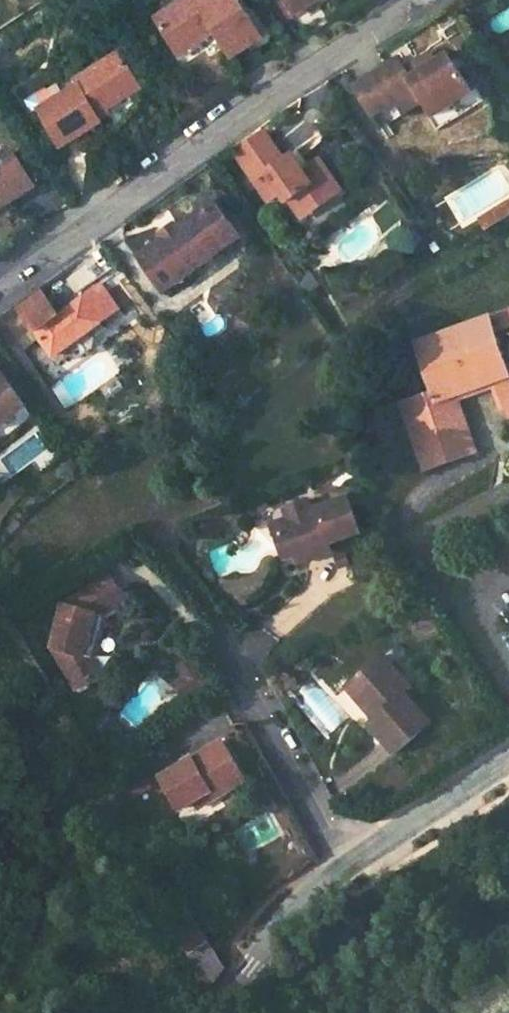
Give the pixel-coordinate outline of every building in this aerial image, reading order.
[(244,0),(175,0),(157,10),(175,41),(196,29),(202,37),(219,27),(234,54),(265,35),(244,0)] [(269,4),(281,24),(296,15),(287,0),(276,0),(269,4)] [(300,12),(321,0),(293,0),(300,12)] [(202,37),(196,29),(175,41),(180,50),(202,37)] [(119,47),(101,57),(106,65),(124,54),(119,47)] [(399,56),(355,83),(381,127),(425,100),(434,115),(473,92),(449,53),(411,76),(399,56)] [(76,80),(36,104),(59,142),(100,118),(95,109),(123,93),(119,86),(136,76),(124,54),(106,65),(101,57),(73,74),(76,80)] [(136,76),(119,86),(123,93),(140,82),(136,76)] [(266,131),(237,152),(257,179),(255,180),(270,201),(282,193),(288,202),(299,194),(312,212),(343,189),(320,157),(304,169),(292,153),(286,158),(266,131)] [(6,194),(9,198),(35,182),(13,148),(0,156),(0,198),(6,194)] [(9,198),(6,194),(0,198),(0,203),(9,198)] [(299,194),(288,202),(302,220),(312,212),(299,194)] [(215,197),(137,252),(164,289),(241,234),(215,197)] [(41,286),(16,304),(56,361),(105,325),(101,319),(120,306),(101,281),(59,311),(41,286)] [(101,319),(105,325),(124,312),(120,306),(101,319)] [(508,323),(508,307),(492,310),(495,326),(508,323)] [(431,367),(448,406),(415,420),(443,487),(493,469),(468,413),(508,395),(508,355),(507,351),(508,350),(508,334),(431,367)] [(26,406),(4,376),(1,378),(0,376),(0,425),(26,406)] [(279,535),(290,560),(306,554),(308,561),(337,549),(334,542),(365,529),(351,494),(315,509),(310,499),(287,509),(291,519),(295,528),(279,535)] [(291,519),(276,525),(279,535),(295,528),(291,519)] [(55,649),(80,690),(100,678),(89,659),(94,632),(101,633),(104,616),(126,602),(110,577),(63,606),(55,649)] [(101,633),(94,632),(89,659),(100,678),(106,674),(96,657),(101,633)] [(409,685),(380,655),(346,688),(375,718),(370,723),(399,754),(434,720),(404,690),(409,685)] [(207,681),(193,657),(182,663),(189,675),(177,682),(185,694),(207,681)] [(226,742),(163,777),(181,810),(197,802),(214,792),(219,800),(249,783),(226,742)] [(141,769),(116,785),(125,799),(150,784),(141,769)] [(219,800),(214,792),(197,802),(201,810),(219,800)] [(179,952),(213,982),(230,962),(196,933),(179,952)]
